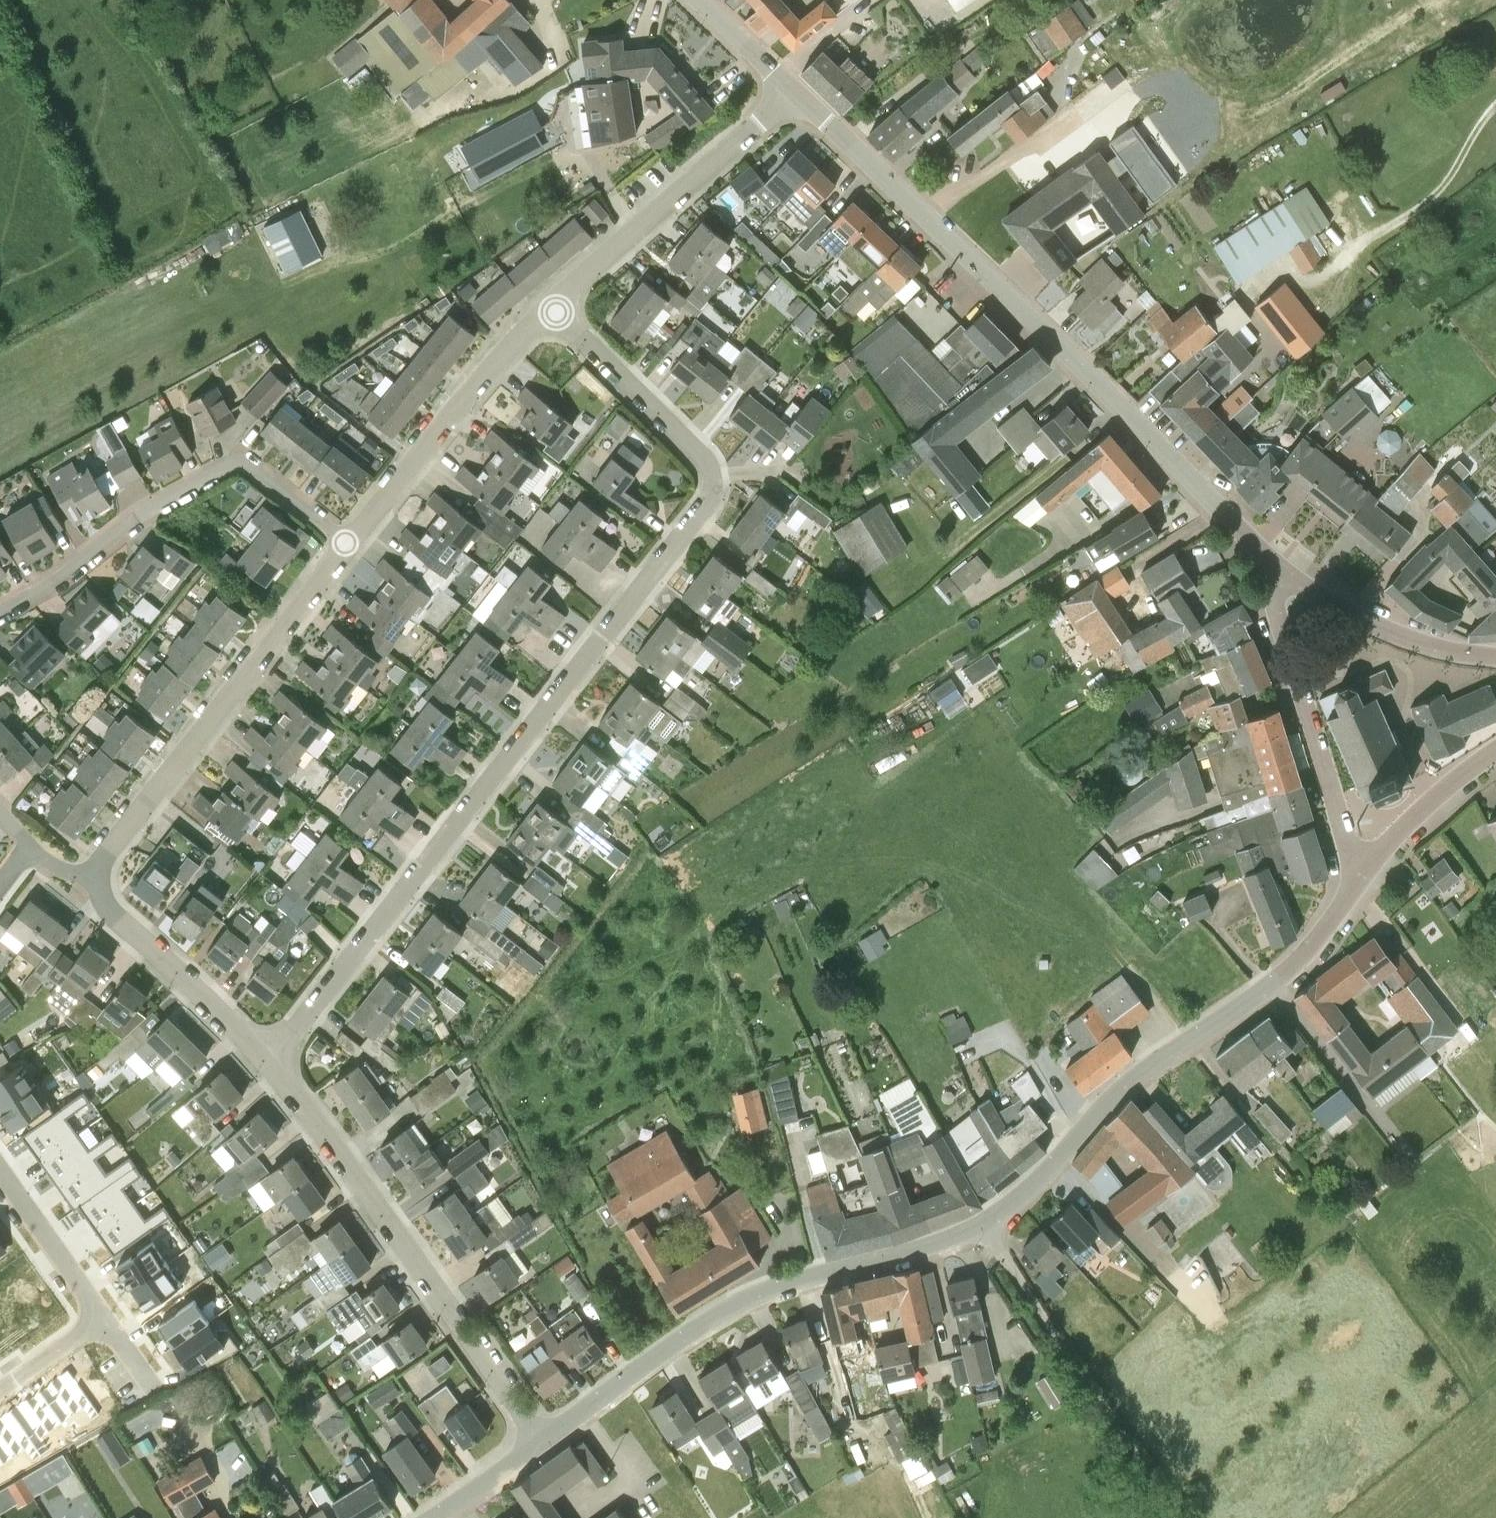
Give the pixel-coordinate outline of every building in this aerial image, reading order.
[(402,61),(448,53),(481,28),(509,1),(508,0),(473,0),(474,0),(453,18),(438,0),(417,0),(400,15),(396,10),(374,28),(370,22),(332,52),(336,57),(335,58),(348,73),(365,60),(388,48),(402,61)] [(725,1),(734,10),(746,0),(725,0),(725,1)] [(760,36),(773,24),(780,32),(797,17),(781,0),(748,0),(756,9),(745,20),(760,36)] [(797,17),(780,32),(795,49),(836,16),(854,0),(829,0),(827,2),(801,22),(797,17)] [(956,13),(974,0),(946,0),(956,13)] [(388,48),(365,60),(401,106),(411,117),(434,100),(483,61),(500,81),(508,76),(516,85),(525,77),(543,66),(510,26),(523,15),(512,2),(481,28),(448,53),(402,61),(388,48)] [(1063,49),(1088,31),(1070,6),(1044,23),(1063,49)] [(1047,60),(1063,49),(1044,23),(1028,33),(1047,60)] [(643,79),(640,50),(623,52),(622,38),(584,43),(586,64),(601,62),(604,83),(585,84),(596,147),(635,136),(627,80),(643,79)] [(656,49),(640,50),(643,79),(655,78),(659,88),(679,115),(646,136),(656,150),(692,125),(713,112),(657,48),(656,49)] [(868,136),(893,159),(933,124),(927,118),(955,94),(975,76),(971,72),(987,58),(979,49),(963,61),(962,60),(941,75),(940,74),(868,136)] [(823,50),(802,71),(819,87),(839,67),(839,66),(823,50)] [(839,66),(839,67),(819,87),(844,112),(873,81),(848,57),(839,66)] [(1002,121),(1040,92),(1039,91),(1045,88),(1043,84),(1044,83),(1035,71),(949,137),(961,153),(1002,121)] [(1002,121),(1018,142),(1056,114),(1040,92),(1002,121)] [(506,146),(497,128),(460,147),(470,165),(480,183),(545,149),(535,131),(506,146)] [(1062,179),(1004,220),(1025,244),(1081,205),(1080,203),(1091,194),(1120,234),(1143,217),(1115,178),(1128,169),(1153,203),(1173,189),(1139,140),(1105,164),(1097,153),(1074,170),(1087,189),(1076,198),(1062,179)] [(767,187),(782,201),(783,202),(817,167),(798,149),(769,180),(772,182),(767,187)] [(752,166),(731,182),(744,200),(765,183),(752,166)] [(827,212),(818,203),(836,185),(817,167),(783,202),(811,228),(825,213),(827,212)] [(1307,187),(1279,205),(1304,241),(1308,238),(1331,223),(1307,187)] [(723,189),(714,206),(731,214),(739,197),(723,189)] [(767,215),(774,208),(757,191),(750,198),(767,215)] [(583,208),(597,224),(608,214),(595,199),(583,208)] [(872,219),(853,201),(834,221),(825,213),(811,228),(798,242),(806,251),(818,238),(836,256),(872,219)] [(286,273),(322,256),(300,209),(264,226),(286,273)] [(836,256),(855,274),(863,282),(877,268),(899,246),(872,219),(836,256)] [(543,248),(559,266),(585,243),(586,245),(593,238),(578,220),(543,248)] [(726,273),(732,266),(731,257),(726,253),(732,245),(703,221),(686,241),(726,273)] [(746,241),(773,267),(781,258),(753,233),(746,241)] [(1308,238),(1304,241),(1289,250),(1304,274),(1323,261),(1308,238)] [(686,241),(669,262),(697,285),(687,298),(700,309),(727,274),(726,273),(686,241)] [(1057,242),(1035,258),(1052,278),(1074,262),(1059,242),(1059,241),(1058,241),(1057,242)] [(899,246),(877,268),(863,282),(841,303),(849,311),(856,304),(861,309),(869,300),(878,309),(898,289),(899,290),(921,267),(899,246)] [(508,277),(524,295),(550,271),(551,273),(559,266),(543,248),(508,277)] [(785,271),(792,270),(781,258),(773,267),(780,274),(785,271)] [(1104,334),(1119,320),(1123,316),(1116,307),(1116,306),(1107,296),(1123,280),(1103,258),(1081,280),(1089,288),(1072,304),(1094,327),(1096,325),(1104,334)] [(756,277),(766,287),(777,276),(766,266),(756,277)] [(524,295),(508,277),(475,304),(489,323),(516,300),(517,301),(524,295)] [(658,290),(645,280),(628,300),(652,320),(664,304),(672,311),(676,305),(680,308),(683,305),(696,316),(700,310),(699,309),(700,309),(687,298),(666,281),(658,290)] [(470,281),(459,291),(467,300),(478,291),(470,281)] [(1323,332),(1282,282),(1255,305),(1297,356),(1323,332)] [(441,298),(451,291),(446,284),(436,290),(441,298)] [(1157,301),(1147,290),(1139,297),(1148,308),(1157,301)] [(1207,423),(1216,414),(1217,413),(1208,403),(1233,380),(1232,379),(1255,357),(1247,348),(1257,339),(1246,325),(1252,319),(1228,290),(1214,301),(1222,310),(1209,321),(1208,321),(1219,334),(1193,359),(1201,371),(1163,405),(1193,437),(1207,423)] [(436,304),(441,311),(452,304),(447,296),(436,304)] [(786,308),(795,317),(806,304),(797,296),(786,308)] [(652,320),(628,300),(611,321),(644,348),(654,336),(645,329),(652,320)] [(829,301),(820,311),(827,318),(837,309),(829,301)] [(1147,389),(1163,405),(1201,371),(1193,359),(1219,334),(1208,321),(1209,321),(1196,306),(1174,322),(1162,306),(1158,301),(1147,312),(1151,316),(1146,321),(1155,332),(1158,328),(1161,332),(1181,356),(1147,389)] [(820,315),(809,304),(794,321),(806,331),(820,315)] [(912,439),(916,444),(1024,354),(983,312),(966,329),(961,324),(946,340),(952,347),(938,360),(904,326),(894,315),(851,349),(871,380),(912,439)] [(439,332),(462,351),(476,334),(452,316),(439,332)] [(404,325),(409,332),(420,325),(415,317),(404,325)] [(671,369),(691,385),(717,353),(704,342),(711,332),(695,319),(684,333),(677,341),(672,347),(682,355),(671,369)] [(671,336),(677,341),(684,333),(678,328),(671,336)] [(439,332),(425,349),(448,368),(462,351),(439,332)] [(672,347),(677,341),(671,336),(666,342),(672,347)] [(383,344),(388,351),(399,344),(393,337),(383,344)] [(377,358),(388,351),(383,344),(372,351),(377,358)] [(1024,354),(916,444),(892,466),(904,479),(925,458),(956,497),(975,481),(950,450),(1016,399),(1014,396),(1012,394),(1051,364),(1035,346),(1024,354)] [(719,354),(717,353),(691,385),(712,402),(730,379),(739,386),(761,360),(745,347),(733,362),(720,352),(719,354)] [(411,366),(435,385),(448,368),(425,349),(411,366)] [(843,381),(852,374),(856,379),(864,373),(851,355),(833,368),(843,381)] [(1366,359),(1353,368),(1360,377),(1373,368),(1366,359)] [(777,373),(761,360),(739,386),(748,393),(730,416),(750,433),(768,410),(755,400),(777,373)] [(345,369),(350,376),(360,369),(355,362),(345,369)] [(411,366),(397,383),(421,402),(435,385),(411,366)] [(340,384),(350,376),(345,369),(334,376),(340,384)] [(272,370),(244,404),(259,417),(289,385),(272,370)] [(421,402),(397,383),(384,400),(407,419),(421,402)] [(531,408),(521,421),(550,443),(561,430),(565,433),(574,424),(526,386),(518,398),(531,408)] [(1353,386),(1331,405),(1322,413),(1324,416),(1319,421),(1327,430),(1333,426),(1343,437),(1357,424),(1364,432),(1380,418),(1353,386)] [(208,437),(236,422),(217,387),(189,402),(208,437)] [(298,396),(303,403),(316,395),(309,389),(298,396)] [(1245,389),(1218,415),(1225,423),(1249,401),(1253,398),(1245,389)] [(394,436),(407,419),(384,400),(373,391),(361,406),(372,414),(370,417),(394,436)] [(799,452),(806,443),(830,411),(812,396),(801,410),(793,403),(779,419),(768,410),(750,433),(771,449),(781,437),(799,452)] [(1259,411),(1249,401),(1225,423),(1218,415),(1216,414),(1207,423),(1193,437),(1238,484),(1237,484),(1262,510),(1281,493),(1275,488),(1290,474),(1290,473),(1282,466),(1290,457),(1288,456),(1291,452),(1283,447),(1272,443),(1260,442),(1247,445),(1236,434),(1259,411)] [(335,410),(325,402),(320,409),(330,417),(335,410)] [(282,406),(262,431),(279,445),(299,420),(282,406)] [(1042,429),(1034,420),(1009,440),(1020,453),(1035,441),(1053,462),(1088,430),(1067,406),(1042,429)] [(998,427),(1009,440),(1034,420),(1022,407),(998,427)] [(335,410),(330,417),(340,425),(345,418),(335,410)] [(620,411),(610,423),(622,432),(631,419),(620,411)] [(156,425),(156,426),(148,430),(154,440),(141,447),(158,479),(184,464),(178,454),(190,447),(173,416),(156,425)] [(279,445),(296,458),(316,434),(299,420),(279,445)] [(1394,424),(1378,436),(1390,452),(1406,440),(1394,424)] [(539,466),(493,429),(484,441),(498,451),(489,462),(517,485),(527,473),(531,476),(539,466)] [(1109,469),(1126,454),(1110,435),(1109,433),(1038,498),(1050,510),(1087,478),(1094,487),(1112,472),(1109,469)] [(1291,452),(1288,456),(1290,457),(1282,466),(1290,473),(1290,474),(1347,520),(1347,519),(1370,490),(1322,451),(1324,448),(1306,433),(1302,438),(1291,452)] [(333,447),(332,447),(316,434),(296,458),(313,472),(315,470),(314,470),(333,447)] [(379,444),(369,436),(363,445),(373,452),(379,444)] [(332,484),(352,459),(334,444),(332,447),(333,447),(314,470),(315,470),(332,484)] [(614,457),(613,457),(594,481),(641,520),(650,508),(624,489),(636,474),(635,474),(645,460),(624,444),(614,457)] [(122,487),(141,476),(126,451),(107,462),(112,470),(104,475),(113,490),(121,485),(122,487)] [(1420,452),(1401,474),(1420,489),(1436,470),(1420,452)] [(1136,465),(1126,454),(1109,469),(1112,472),(1094,487),(1113,509),(1130,495),(1142,509),(1161,495),(1137,467),(1138,466),(1136,465)] [(348,497),(368,472),(352,459),(332,484),(348,497)] [(1433,508),(1448,523),(1473,501),(1458,484),(1472,471),(1460,459),(1432,487),(1439,495),(1427,506),(1431,510),(1433,508)] [(73,462),(48,478),(76,524),(110,504),(105,495),(113,490),(104,475),(96,480),(88,467),(80,472),(73,462)] [(464,465),(456,476),(503,513),(511,502),(506,499),(517,485),(489,462),(478,476),(464,465)] [(1401,474),(1379,499),(1376,503),(1395,519),(1420,489),(1401,474)] [(1371,491),(1370,490),(1347,519),(1392,556),(1412,533),(1395,519),(1376,503),(1379,499),(1370,492),(1371,491)] [(441,514),(431,526),(461,549),(470,538),(475,539),(483,529),(436,492),(427,503),(441,514)] [(745,514),(770,533),(781,519),(786,523),(797,509),(825,530),(833,519),(799,493),(785,511),(761,493),(745,514)] [(52,533),(63,526),(46,496),(4,520),(28,561),(58,543),(52,533)] [(560,523),(609,561),(617,550),(592,530),(603,516),(580,497),(571,509),(559,500),(549,514),(560,523)] [(862,573),(912,546),(885,497),(836,523),(862,573)] [(234,520),(244,528),(241,532),(250,539),(260,526),(252,520),(253,520),(258,513),(253,509),(247,504),(234,520)] [(297,530),(265,505),(257,516),(268,524),(253,543),(281,565),(297,546),(289,540),(297,530)] [(1121,559),(1158,536),(1158,535),(1142,510),(1113,528),(1114,530),(1086,547),(1095,562),(1115,549),(1121,559)] [(753,568),(768,580),(773,574),(757,561),(763,553),(758,549),(770,533),(745,514),(729,535),(752,552),(744,563),(752,569),(753,568)] [(601,571),(609,561),(560,523),(541,547),(564,566),(575,551),(601,571)] [(451,562),(461,549),(431,526),(421,538),(408,528),(399,539),(431,564),(424,574),(438,584),(438,585),(445,591),(459,572),(454,567),(455,565),(451,562)] [(1438,604),(1428,599),(1429,599),(1417,588),(1444,560),(1453,569),(1473,552),(1450,526),(1428,546),(1427,545),(1385,588),(1414,615),(1427,621),(1438,604)] [(506,547),(514,538),(506,531),(498,541),(506,547)] [(6,574),(1,564),(12,557),(0,537),(0,577),(6,574)] [(193,564),(167,543),(157,555),(144,545),(122,574),(143,591),(155,576),(172,589),(181,577),(182,578),(193,564)] [(249,571),(266,585),(281,565),(253,543),(239,561),(228,553),(220,563),(242,580),(249,571)] [(1478,598),(1470,606),(1481,618),(1489,610),(1495,604),(1495,578),(1473,552),(1453,569),(1478,598)] [(1168,616),(1158,623),(1171,644),(1200,625),(1177,590),(1193,581),(1175,553),(1141,573),(1168,616)] [(715,554),(699,575),(726,596),(742,575),(715,554)] [(952,602),(990,569),(978,555),(951,577),(949,575),(938,585),(952,602)] [(416,583),(384,558),(376,569),(389,580),(379,593),(409,616),(420,602),(424,606),(432,595),(431,594),(438,585),(438,584),(424,574),(416,583)] [(528,563),(508,589),(557,626),(566,616),(541,596),(552,581),(528,563)] [(768,580),(753,568),(752,569),(745,579),(770,599),(778,588),(768,580)] [(1174,649),(1171,644),(1158,623),(1134,638),(1108,596),(1126,584),(1116,569),(1096,581),(1062,602),(1095,655),(1118,642),(1134,671),(1174,649)] [(725,596),(726,596),(699,575),(682,596),(709,617),(716,623),(710,631),(744,658),(752,647),(725,626),(739,607),(725,596)] [(129,588),(120,581),(109,594),(118,602),(129,588)] [(867,617),(883,605),(864,581),(853,591),(863,603),(858,606),(867,617)] [(81,652),(93,638),(87,633),(111,608),(88,588),(69,607),(73,610),(67,616),(69,617),(57,630),(81,652)] [(489,614),(490,615),(484,623),(505,639),(512,631),(513,632),(524,617),(549,637),(557,626),(508,589),(489,614)] [(409,616),(379,593),(370,605),(356,594),(347,605),(379,630),(371,640),(387,652),(404,631),(399,628),(409,616)] [(146,594),(135,609),(151,620),(162,605),(146,594)] [(233,633),(247,616),(219,594),(212,603),(208,600),(202,609),(233,633)] [(1242,603),(1208,623),(1205,625),(1218,650),(1252,636),(1245,621),(1250,619),(1242,603)] [(1438,604),(1427,621),(1449,630),(1462,614),(1438,604)] [(233,633),(202,609),(195,617),(199,620),(192,629),(220,651),(233,633)] [(1489,610),(1481,618),(1482,619),(1468,632),(1468,639),(1495,637),(1495,610),(1489,610)] [(668,614),(652,635),(679,656),(697,634),(668,614)] [(499,647),(505,639),(484,623),(478,631),(476,630),(457,654),(506,692),(514,681),(489,662),(500,647),(499,647)] [(328,658),(358,682),(366,670),(371,672),(380,661),(387,652),(371,640),(364,649),(332,624),(324,635),(337,646),(328,658)] [(19,656),(10,666),(9,667),(32,689),(65,653),(35,625),(12,649),(19,656)] [(182,634),(175,643),(206,668),(220,651),(192,629),(186,637),(182,634)] [(744,658),(710,631),(701,643),(736,669),(744,658)] [(693,666),(679,656),(652,635),(636,656),(663,677),(671,667),(685,677),(693,666)] [(1270,681),(1252,636),(1218,650),(1220,652),(1201,661),(1207,674),(1215,670),(1221,682),(1209,688),(1216,704),(1239,695),(1239,696),(1270,681)] [(160,646),(152,640),(146,647),(155,654),(160,646)] [(165,663),(193,685),(206,668),(175,643),(168,651),(172,654),(165,663)] [(155,654),(146,647),(140,655),(141,655),(149,662),(155,654)] [(967,665),(977,681),(1001,665),(991,649),(967,665)] [(457,654),(438,679),(439,680),(432,689),(453,706),(472,683),(497,703),(506,692),(457,654)] [(296,671),(343,709),(350,714),(369,691),(357,682),(358,682),(328,658),(318,671),(304,660),(296,671)] [(110,659),(100,669),(107,675),(116,665),(110,659)] [(148,677),(180,702),(193,685),(165,663),(159,671),(155,668),(148,677)] [(1356,785),(1357,786),(1358,786),(1365,800),(1375,795),(1375,797),(1379,795),(1403,785),(1402,783),(1412,779),(1406,765),(1407,764),(1407,762),(1405,763),(1399,748),(1400,748),(1400,747),(1401,746),(1394,729),(1392,730),(1392,729),(1391,730),(1384,715),(1386,715),(1385,713),(1383,713),(1377,699),(1378,698),(1377,696),(1394,689),(1385,669),(1349,685),(1347,685),(1339,689),(1339,688),(1338,690),(1320,699),(1328,718),(1327,719),(1328,721),(1329,720),(1336,735),(1334,735),(1335,737),(1337,736),(1343,751),(1342,752),(1342,753),(1344,753),(1350,767),(1349,768),(1350,770),(1351,769),(1357,784),(1356,785)] [(933,686),(942,705),(964,695),(955,676),(933,686)] [(16,677),(10,683),(21,695),(27,690),(16,677)] [(138,697),(166,719),(180,702),(148,677),(141,685),(145,688),(138,697)] [(662,706),(659,704),(659,703),(632,681),(616,702),(643,723),(654,732),(668,743),(668,741),(661,735),(674,718),(682,724),(682,722),(662,706)] [(1151,684),(1127,699),(1141,722),(1165,707),(1151,684)] [(1495,719),(1495,694),(1490,684),(1447,703),(1442,693),(1411,706),(1434,759),(1465,745),(1461,734),(1495,719)] [(1247,719),(1239,696),(1239,695),(1216,704),(1209,688),(1208,688),(1207,685),(1178,700),(1180,705),(1154,720),(1162,736),(1188,722),(1187,717),(1207,706),(1217,731),(1217,732),(1247,719)] [(677,686),(670,697),(689,712),(700,720),(707,711),(701,707),(702,706),(677,686)] [(453,706),(432,689),(424,699),(429,703),(411,726),(458,764),(468,751),(442,731),(454,717),(448,713),(453,706)] [(276,724),(306,748),(315,736),(319,739),(328,728),(281,690),(272,701),(285,712),(276,724)] [(689,712),(670,697),(662,706),(682,722),(689,712)] [(17,738),(2,721),(13,711),(3,700),(0,702),(0,754),(17,738)] [(631,747),(623,757),(643,772),(651,762),(640,753),(646,744),(645,744),(654,732),(643,723),(616,702),(600,723),(626,744),(627,744),(631,747)] [(76,705),(61,719),(70,729),(85,715),(76,705)] [(391,709),(399,715),(402,711),(402,707),(399,705),(394,705),(391,709)] [(1247,720),(1247,719),(1217,732),(1217,731),(1164,766),(1165,768),(1156,774),(1097,817),(1110,834),(1173,790),(1179,809),(1208,800),(1195,760),(1209,756),(1226,810),(1270,792),(1301,782),(1278,708),(1247,720)] [(118,719),(117,719),(111,727),(143,752),(157,735),(128,713),(122,722),(118,719)] [(253,726),(244,737),(291,775),(300,764),(296,761),(306,748),(276,724),(266,737),(253,726)] [(458,764),(411,726),(392,750),(414,767),(426,753),(451,772),(458,764)] [(102,747),(130,769),(143,752),(111,727),(104,736),(108,739),(102,747)] [(0,754),(0,772),(8,780),(25,764),(34,774),(55,755),(44,743),(40,747),(25,730),(18,738),(17,738),(0,754)] [(362,741),(331,784),(350,798),(381,754),(362,741)] [(616,766),(612,763),(585,741),(569,762),(597,783),(609,793),(625,773),(616,766)] [(130,769),(102,747),(95,756),(91,753),(84,761),(116,786),(130,769)] [(1164,752),(1149,762),(1155,771),(1170,761),(1164,752)] [(635,782),(643,772),(623,757),(616,766),(625,773),(635,782)] [(282,799),(234,760),(225,771),(239,782),(229,794),(262,819),(272,806),(275,808),(282,799)] [(75,781),(103,803),(116,786),(84,761),(78,770),(82,773),(75,781)] [(582,803),(597,783),(569,762),(553,783),(580,802),(573,812),(608,838),(611,833),(606,829),(608,825),(582,803)] [(361,791),(408,828),(416,817),(391,797),(402,783),(380,767),(361,791)] [(39,779),(29,790),(36,797),(46,786),(39,779)] [(1067,790),(1080,804),(1091,795),(1078,780),(1067,790)] [(57,795),(89,820),(103,803),(75,781),(68,790),(64,787),(57,795)] [(1303,786),(1301,782),(1270,792),(1226,810),(1209,816),(1214,829),(1276,807),(1282,827),(1312,816),(1311,813),(1302,786),(1303,786)] [(241,840),(248,831),(251,833),(262,819),(262,820),(262,819),(229,794),(225,790),(214,803),(201,792),(192,803),(211,817),(204,826),(230,846),(230,845),(237,837),(241,840)] [(342,816),(363,833),(374,819),(399,839),(408,828),(361,791),(342,816)] [(89,820),(57,795),(51,804),(55,807),(48,816),(76,838),(89,820)] [(539,801),(523,822),(550,842),(549,844),(563,855),(579,834),(607,856),(615,846),(607,839),(608,838),(573,812),(566,822),(539,801)] [(636,810),(628,804),(625,809),(629,815),(636,810)] [(1237,851),(1246,874),(1269,866),(1272,878),(1301,880),(1302,880),(1327,876),(1328,876),(1328,875),(1323,853),(1313,825),(1278,837),(1275,829),(1282,827),(1276,807),(1214,829),(1207,831),(1211,843),(1198,848),(1204,864),(1237,851)] [(535,863),(549,844),(550,842),(523,822),(507,842),(535,863)] [(155,903),(176,875),(186,883),(208,855),(173,827),(151,855),(155,859),(134,887),(155,903)] [(309,858),(356,894),(365,883),(339,863),(350,849),(329,833),(309,858)] [(1097,844),(1078,863),(1100,887),(1120,868),(1097,844)] [(356,894),(309,858),(290,883),(311,899),(322,885),(348,904),(356,894)] [(1446,859),(1429,872),(1431,875),(1421,883),(1431,896),(1435,894),(1454,880),(1459,876),(1446,859)] [(267,863),(263,860),(256,860),(253,864),(260,870),(267,863)] [(520,883),(493,861),(477,881),(505,903),(520,883)] [(531,876),(551,892),(558,881),(539,866),(531,876)] [(1272,878),(1269,866),(1246,874),(1266,927),(1274,946),(1296,936),(1272,878)] [(1219,870),(1204,877),(1207,885),(1222,878),(1219,870)] [(551,892),(531,876),(523,886),(543,902),(551,892)] [(489,925),(505,903),(477,881),(461,902),(489,925)] [(180,912),(196,893),(189,888),(174,907),(180,912)] [(1169,900),(1158,889),(1151,898),(1161,909),(1169,900)] [(288,913),(297,901),(286,892),(277,904),(288,913)] [(557,897),(551,892),(543,902),(556,913),(565,902),(557,897)] [(194,938),(217,910),(196,893),(180,912),(173,921),(194,938)] [(1205,893),(1184,903),(1192,920),(1213,910),(1205,893)] [(50,913),(30,898),(17,916),(9,910),(0,923),(0,939),(2,940),(11,928),(27,941),(28,941),(50,913)] [(1452,900),(1441,908),(1449,919),(1460,911),(1452,900)] [(288,913),(300,925),(312,913),(297,901),(288,913)] [(461,933),(435,912),(419,932),(446,953),(461,933)] [(47,975),(64,954),(55,948),(69,929),(50,913),(28,941),(27,941),(18,952),(38,967),(33,973),(43,980),(47,975)] [(303,928),(300,925),(288,913),(277,927),(278,927),(277,928),(290,941),(303,928)] [(312,913),(300,925),(303,928),(307,933),(320,920),(312,913)] [(253,958),(268,939),(255,928),(238,914),(207,952),(229,969),(244,950),(253,958)] [(492,925),(485,935),(513,956),(512,958),(516,960),(524,950),(492,925)] [(859,940),(866,953),(882,944),(887,941),(880,928),(859,940)] [(429,975),(446,953),(419,932),(403,953),(429,975)] [(513,956),(485,935),(477,945),(505,967),(512,958),(513,956)] [(1411,1026),(1406,1030),(1425,1057),(1429,1054),(1461,1031),(1400,954),(1392,961),(1374,937),(1351,955),(1350,953),(1329,969),(1315,980),(1333,1004),(1333,1003),(1347,993),(1369,977),(1373,981),(1381,975),(1395,994),(1390,998),(1411,1026)] [(548,938),(538,951),(548,959),(558,946),(548,938)] [(281,960),(273,954),(279,946),(268,939),(253,958),(251,960),(260,967),(247,983),(269,1001),(299,963),(287,953),(281,960)] [(84,995),(89,987),(110,961),(89,944),(76,964),(64,954),(47,975),(80,1000),(84,995)] [(545,965),(526,951),(519,961),(537,975),(545,965)] [(369,997),(399,1021),(422,992),(402,974),(395,983),(386,976),(369,997)] [(1114,1067),(1132,1053),(1118,1034),(1127,1028),(1125,1026),(1147,1010),(1122,977),(1092,999),(1094,1003),(1067,1024),(1078,1042),(1067,1050),(1075,1060),(1065,1067),(1084,1092),(1115,1069),(1114,1067)] [(148,995),(127,979),(105,1007),(103,1009),(97,1017),(124,1038),(130,1033),(146,1017),(137,1010),(148,995)] [(1347,1021),(1334,1004),(1333,1003),(1333,1004),(1315,980),(1294,996),(1326,1039),(1346,1023),(1345,1022),(1347,1021)] [(19,1011),(0,986),(0,1019),(2,1022),(19,1011)] [(466,1002),(445,986),(437,996),(443,1001),(456,1011),(457,1012),(466,1002)] [(78,1022),(94,1002),(84,995),(80,1000),(69,1015),(78,1022)] [(369,997),(352,1019),(371,1033),(361,1045),(364,1048),(364,1049),(395,1073),(405,1066),(408,1061),(389,1047),(385,1051),(381,1048),(384,1044),(383,1042),(399,1021),(369,997)] [(456,1011),(443,1001),(438,1007),(446,1023),(456,1011)] [(103,1009),(94,1002),(78,1022),(88,1030),(97,1017),(103,1009)] [(952,1044),(973,1035),(964,1016),(957,1019),(954,1013),(941,1019),(952,1044)] [(65,1019),(73,1028),(78,1022),(69,1015),(65,1019)] [(1307,1043),(1300,1034),(1287,1018),(1277,1026),(1269,1016),(1250,1030),(1248,1031),(1273,1064),(1274,1063),(1286,1078),(1297,1070),(1284,1053),(1291,1047),(1295,1054),(1307,1043)] [(124,1038),(106,1054),(98,1062),(105,1069),(119,1055),(125,1061),(136,1051),(146,1062),(154,1070),(167,1058),(187,1037),(168,1018),(148,1038),(142,1044),(130,1033),(124,1038)] [(444,1020),(434,1025),(441,1039),(450,1033),(444,1020)] [(1406,1030),(1371,1055),(1346,1023),(1326,1039),(1369,1099),(1412,1067),(1420,1077),(1436,1064),(1429,1054),(1425,1057),(1406,1030)] [(364,1048),(361,1045),(342,1031),(335,1040),(357,1057),(364,1049),(364,1048)] [(1240,1088),(1273,1064),(1248,1031),(1217,1055),(1217,1054),(1216,1055),(1240,1088)] [(66,1033),(55,1040),(61,1050),(72,1043),(66,1033)] [(821,1043),(817,1033),(810,1035),(814,1046),(821,1043)] [(186,1077),(207,1056),(187,1037),(167,1058),(186,1077)] [(15,1039),(4,1046),(10,1056),(20,1049),(15,1039)] [(318,1039),(311,1047),(318,1053),(325,1046),(318,1039)] [(4,1052),(0,1054),(0,1065),(1,1066),(9,1061),(4,1052)] [(382,1082),(366,1059),(335,1082),(351,1104),(375,1087),(382,1082)] [(774,1102),(782,1132),(801,1127),(788,1075),(785,1061),(761,1071),(774,1102)] [(0,1108),(36,1083),(22,1063),(0,1079),(0,1108)] [(97,1063),(88,1072),(95,1079),(104,1070),(97,1063)] [(68,1068),(62,1072),(68,1081),(74,1077),(68,1068)] [(184,1105),(194,1117),(188,1123),(196,1133),(193,1135),(202,1146),(220,1132),(211,1121),(243,1095),(222,1071),(187,1102),(188,1103),(184,1105)] [(410,1098),(416,1106),(451,1081),(443,1071),(432,1080),(433,1082),(410,1098)] [(1021,1098),(1011,1106),(1033,1135),(1044,1125),(1045,1126),(1046,1125),(1029,1103),(1041,1094),(1028,1071),(1011,1084),(1021,1098)] [(451,1081),(416,1106),(422,1116),(457,1090),(451,1081)] [(981,1204),(980,1203),(954,1156),(939,1127),(939,1126),(913,1081),(881,1099),(888,1111),(904,1140),(892,1144),(886,1147),(896,1167),(916,1160),(931,1154),(952,1191),(940,1195),(918,1203),(931,1226),(949,1220),(964,1213),(981,1204)] [(36,1083),(0,1108),(14,1128),(30,1117),(36,1125),(56,1110),(36,1083)] [(1342,1086),(1311,1109),(1325,1128),(1345,1112),(1352,1121),(1363,1113),(1342,1086)] [(375,1087),(351,1104),(367,1126),(391,1109),(375,1087)] [(475,1113),(480,1109),(488,1103),(478,1089),(465,1099),(475,1113)] [(91,1101),(84,1092),(22,1136),(31,1149),(33,1148),(41,1160),(78,1134),(67,1118),(91,1101)] [(174,1101),(167,1093),(146,1111),(153,1119),(174,1101)] [(1258,1138),(1224,1095),(1211,1105),(1216,1111),(1185,1135),(1217,1172),(1229,1163),(1214,1145),(1230,1133),(1244,1150),(1258,1138)] [(733,1103),(740,1132),(766,1126),(764,1119),(756,1120),(751,1098),(733,1103)] [(1225,1231),(1188,1181),(1197,1175),(1143,1112),(1132,1100),(1130,1098),(1105,1124),(1073,1162),(1088,1174),(1124,1223),(1126,1226),(1154,1206),(1185,1231),(1175,1244),(1156,1266),(1174,1281),(1204,1246),(1225,1231)] [(980,1106),(981,1108),(1021,1173),(1023,1171),(1046,1150),(1033,1135),(1011,1106),(998,1113),(991,1100),(980,1106)] [(1156,1101),(1143,1112),(1197,1175),(1203,1183),(1217,1172),(1185,1135),(1156,1101)] [(1291,1132),(1265,1103),(1255,1113),(1281,1142),(1291,1132)] [(981,1135),(954,1156),(980,1203),(998,1190),(999,1191),(1021,1173),(981,1108),(970,1114),(981,1135)] [(1333,1137),(1352,1121),(1345,1112),(1325,1128),(1333,1137)] [(278,1135),(259,1113),(237,1132),(230,1124),(222,1132),(228,1139),(227,1141),(242,1158),(228,1169),(226,1171),(226,1177),(214,1186),(220,1195),(263,1163),(256,1153),(278,1135)] [(398,1169),(430,1145),(415,1122),(381,1146),(398,1169)] [(508,1138),(501,1125),(480,1140),(483,1145),(450,1169),(455,1177),(474,1162),(508,1138)] [(830,1180),(807,1189),(815,1216),(827,1257),(893,1241),(862,1156),(856,1143),(850,1128),(818,1138),(830,1180)] [(856,1143),(862,1156),(893,1241),(915,1233),(912,1226),(917,1224),(919,1230),(930,1227),(931,1226),(918,1203),(910,1205),(896,1167),(886,1147),(892,1144),(887,1131),(856,1143)] [(96,1159),(120,1142),(113,1132),(89,1149),(78,1134),(41,1160),(49,1171),(48,1172),(57,1186),(59,1185),(96,1159)] [(687,1184),(689,1187),(698,1182),(668,1134),(609,1170),(637,1213),(687,1184)] [(446,1168),(430,1145),(398,1169),(414,1191),(446,1168)] [(173,1150),(167,1156),(176,1166),(182,1161),(173,1150)] [(271,1173),(263,1163),(220,1195),(226,1203),(260,1181),(276,1203),(286,1196),(286,1195),(309,1179),(293,1156),(271,1173)] [(81,1208),(138,1167),(131,1157),(107,1174),(96,1159),(59,1185),(67,1196),(66,1198),(75,1211),(81,1208)] [(444,1234),(469,1216),(461,1204),(490,1185),(474,1162),(455,1177),(464,1187),(428,1211),(444,1234)] [(138,1167),(81,1208),(90,1221),(92,1220),(100,1232),(137,1205),(126,1190),(144,1177),(138,1167)] [(325,1201),(309,1179),(286,1195),(286,1196),(302,1218),(325,1201)] [(723,1285),(739,1276),(759,1264),(760,1263),(753,1252),(770,1241),(739,1188),(725,1198),(702,1211),(721,1247),(706,1256),(674,1275),(642,1221),(628,1231),(667,1296),(677,1313),(680,1311),(723,1285)] [(1051,1221),(1065,1236),(1071,1243),(1066,1247),(1082,1264),(1096,1250),(1104,1252),(1120,1237),(1099,1213),(1090,1221),(1072,1202),(1066,1208),(1065,1207),(1057,1207),(1057,1215),(1058,1215),(1051,1221)] [(469,1216),(444,1234),(461,1257),(492,1234),(499,1244),(527,1224),(521,1216),(520,1214),(503,1226),(487,1204),(470,1216),(469,1216)] [(107,1244),(116,1258),(173,1218),(166,1208),(148,1221),(137,1205),(100,1232),(108,1243),(107,1244)] [(485,1254),(491,1263),(474,1276),(491,1298),(519,1278),(505,1257),(553,1223),(546,1211),(534,1219),(527,1224),(499,1244),(485,1254)] [(528,1211),(521,1216),(527,1224),(534,1219),(528,1211)] [(1145,1230),(1158,1247),(1162,1244),(1167,1251),(1175,1244),(1170,1237),(1174,1235),(1161,1218),(1145,1230)] [(355,1243),(339,1220),(317,1237),(319,1240),(317,1241),(315,1238),(312,1239),(305,1230),(282,1248),(269,1256),(283,1277),(324,1247),(333,1259),(355,1243)] [(282,1248),(305,1230),(299,1222),(276,1239),(282,1248)] [(1035,1278),(1053,1297),(1064,1288),(1055,1279),(1062,1273),(1053,1263),(1065,1253),(1043,1229),(1024,1247),(1045,1270),(1035,1278)] [(120,1264),(135,1285),(170,1260),(152,1234),(135,1245),(139,1251),(120,1264)] [(204,1236),(196,1242),(203,1252),(211,1246),(204,1236)] [(326,1310),(350,1294),(344,1285),(349,1281),(349,1282),(371,1265),(355,1243),(333,1259),(321,1267),(334,1286),(299,1310),(308,1323),(327,1311),(326,1310)] [(220,1264),(211,1251),(204,1257),(213,1269),(220,1264)] [(568,1271),(576,1265),(568,1255),(560,1261),(568,1271)] [(266,1258),(256,1266),(263,1275),(273,1267),(266,1258)] [(146,1308),(183,1283),(168,1262),(132,1288),(146,1308)] [(55,1319),(28,1280),(22,1284),(11,1268),(0,1276),(0,1328),(12,1346),(25,1337),(27,1339),(55,1319)] [(943,1319),(932,1271),(918,1274),(917,1268),(897,1273),(879,1277),(859,1282),(867,1312),(866,1312),(869,1322),(888,1317),(885,1303),(903,1299),(912,1337),(876,1344),(885,1377),(918,1370),(917,1365),(941,1359),(931,1322),(943,1319)] [(575,1272),(563,1281),(566,1286),(577,1301),(590,1293),(575,1272)] [(974,1277),(948,1283),(971,1382),(995,1377),(986,1338),(988,1337),(974,1277)] [(844,1285),(823,1290),(837,1341),(856,1337),(850,1315),(866,1312),(867,1312),(859,1282),(844,1285)] [(377,1321),(399,1305),(383,1283),(356,1302),(350,1294),(326,1310),(327,1311),(341,1331),(368,1311),(376,1322),(365,1330),(370,1337),(382,1328),(377,1321)] [(164,1325),(176,1344),(213,1319),(200,1299),(164,1325)] [(308,1323),(299,1310),(292,1315),(301,1328),(308,1323)] [(799,1370),(800,1371),(823,1362),(816,1344),(817,1344),(807,1318),(783,1327),(800,1370),(799,1370)] [(213,1319),(176,1344),(193,1367),(214,1352),(220,1359),(242,1346),(230,1329),(223,1334),(213,1319)] [(400,1363),(427,1344),(411,1321),(374,1346),(368,1338),(352,1349),(365,1369),(392,1351),(400,1363)] [(592,1360),(604,1351),(583,1322),(560,1338),(582,1368),(585,1366),(586,1367),(593,1361),(592,1360)] [(549,1330),(538,1338),(516,1354),(529,1371),(528,1372),(545,1395),(568,1378),(561,1369),(562,1369),(553,1356),(564,1347),(550,1329),(549,1330)] [(755,1383),(764,1378),(775,1396),(791,1387),(806,1411),(803,1414),(820,1442),(833,1434),(819,1404),(806,1382),(800,1371),(799,1370),(785,1377),(780,1369),(781,1369),(763,1339),(738,1354),(745,1367),(753,1381),(755,1383)] [(308,1340),(297,1347),(305,1358),(316,1351),(308,1340)] [(438,1373),(454,1362),(446,1351),(431,1363),(438,1373)] [(758,1410),(746,1390),(744,1386),(735,1373),(727,1360),(700,1378),(719,1408),(731,1427),(758,1410)] [(753,1381),(745,1367),(735,1373),(744,1386),(753,1381)] [(969,1382),(966,1370),(955,1373),(954,1375),(956,1385),(969,1382)] [(1052,1372),(1037,1381),(1046,1395),(1061,1386),(1052,1372)] [(92,1427),(102,1421),(73,1373),(54,1385),(55,1387),(43,1395),(64,1428),(85,1415),(92,1427)] [(385,1385),(394,1399),(403,1393),(395,1379),(385,1385)] [(347,1382),(336,1390),(345,1403),(356,1395),(347,1382)] [(450,1426),(465,1446),(488,1430),(468,1401),(462,1405),(447,1385),(418,1405),(438,1434),(450,1426)] [(712,1454),(724,1447),(723,1445),(706,1418),(697,1425),(676,1392),(652,1407),(678,1447),(700,1433),(712,1454)] [(11,1412),(40,1460),(50,1453),(43,1441),(64,1428),(43,1395),(31,1402),(30,1400),(11,1412)] [(251,1408),(261,1426),(276,1417),(266,1400),(251,1408)] [(328,1440),(351,1424),(340,1407),(338,1409),(322,1419),(317,1423),(328,1440)] [(883,1413),(892,1432),(905,1425),(896,1407),(883,1413)] [(723,1445),(736,1436),(731,1427),(719,1408),(705,1417),(706,1418),(723,1445)] [(396,1465),(414,1490),(435,1474),(408,1437),(417,1431),(403,1410),(384,1424),(396,1443),(385,1450),(396,1465)] [(40,1460),(11,1412),(0,1419),(0,1464),(2,1467),(22,1454),(30,1466),(40,1460)] [(105,1450),(119,1441),(112,1429),(97,1438),(105,1450)] [(138,1441),(145,1454),(155,1449),(148,1436),(138,1441)] [(736,1436),(723,1445),(724,1447),(736,1465),(749,1457),(736,1436)] [(550,1499),(589,1470),(599,1484),(609,1477),(583,1440),(574,1447),(571,1444),(544,1463),(545,1464),(532,1473),(531,1473),(513,1486),(535,1517),(563,1517),(550,1499)] [(912,1477),(928,1470),(919,1452),(903,1461),(912,1477)] [(930,1452),(925,1454),(937,1478),(940,1483),(955,1476),(947,1460),(937,1465),(930,1452)] [(348,1463),(346,1464),(359,1485),(334,1500),(333,1501),(339,1509),(340,1509),(345,1517),(372,1517),(392,1505),(361,1455),(358,1457),(356,1453),(350,1454),(346,1460),(348,1463)] [(214,1480),(201,1457),(159,1480),(173,1504),(176,1501),(195,1491),(214,1480)] [(809,1494),(797,1475),(788,1480),(800,1499),(809,1494)] [(22,1477),(8,1485),(9,1486),(19,1503),(20,1505),(34,1497),(22,1477)] [(272,1491),(287,1515),(300,1506),(284,1483),(283,1484),(272,1491)] [(339,1509),(333,1501),(334,1500),(323,1483),(310,1491),(320,1509),(304,1517),(331,1517),(329,1515),(339,1509)] [(215,1508),(207,1512),(195,1491),(176,1501),(186,1517),(221,1517),(215,1508)] [(617,1508),(603,1517),(623,1517),(617,1508)]
